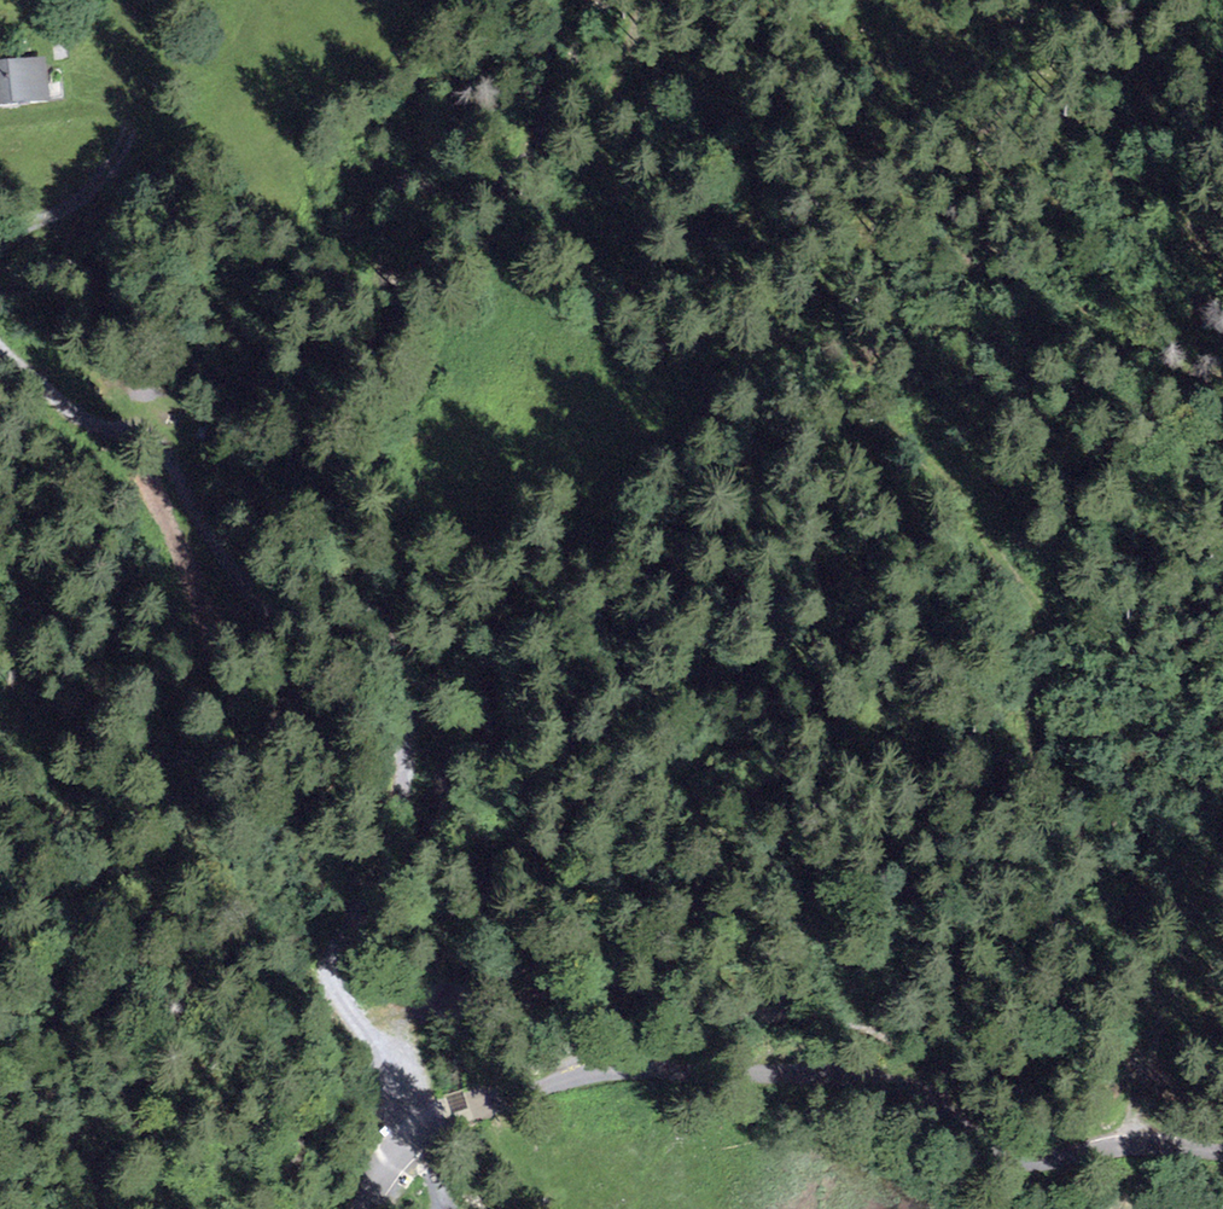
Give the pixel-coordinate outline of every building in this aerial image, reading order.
[(30,101),(28,83),(43,82),(42,63),(0,67),(0,104),(30,101)] [(30,101),(45,100),(43,82),(28,83),(30,101)]
